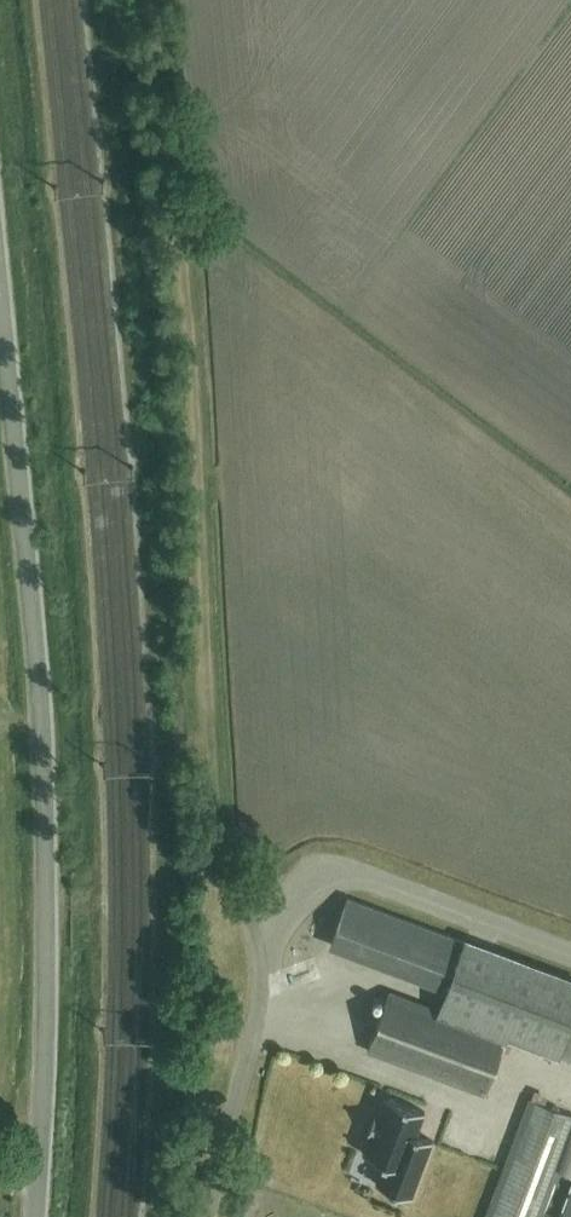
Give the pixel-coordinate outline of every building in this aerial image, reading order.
[(464,941),(348,897),(331,942),(447,986),(464,941)] [(441,1010),(504,1034),(557,1053),(570,1016),(570,968),(468,930),(464,941),(447,986),(441,1010)] [(304,972),(279,976),(281,988),(306,983),(304,972)] [(482,1094),(504,1034),(441,1010),(388,990),(366,1050),(482,1094)] [(557,1053),(570,1058),(570,1016),(557,1053)] [(385,1096),(378,1115),(374,1114),(367,1133),(371,1134),(364,1153),(385,1161),(377,1183),(411,1196),(432,1140),(415,1133),(424,1111),(385,1096)] [(570,1133),(570,1115),(529,1099),(484,1216),(539,1216),(570,1133)] [(560,1216),(570,1216),(570,1189),(560,1216)]
